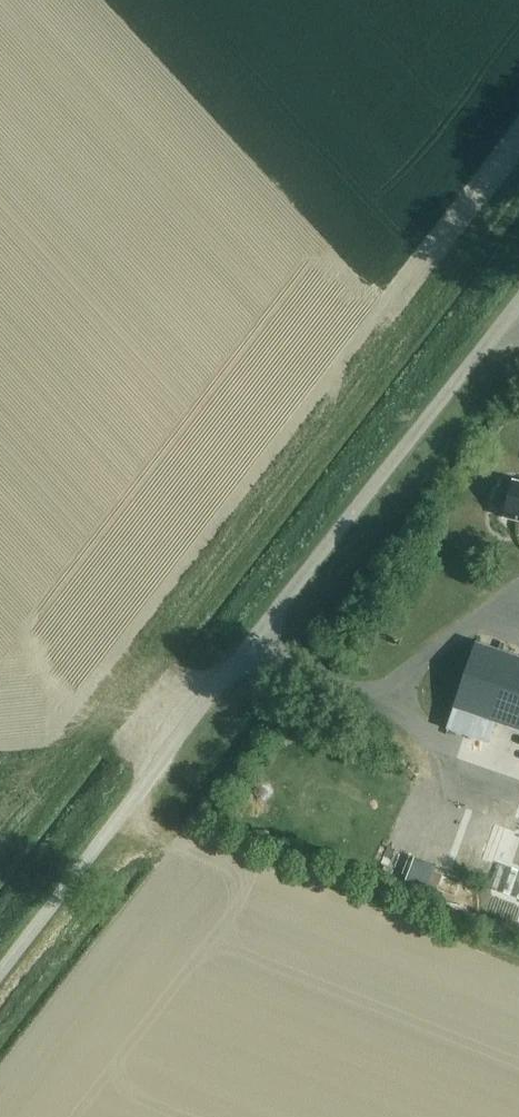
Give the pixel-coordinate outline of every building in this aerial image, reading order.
[(505,519),(518,522),(518,485),(513,483),(509,500),(510,500),(505,519)] [(475,645),(453,710),(518,733),(518,660),(475,645)]
